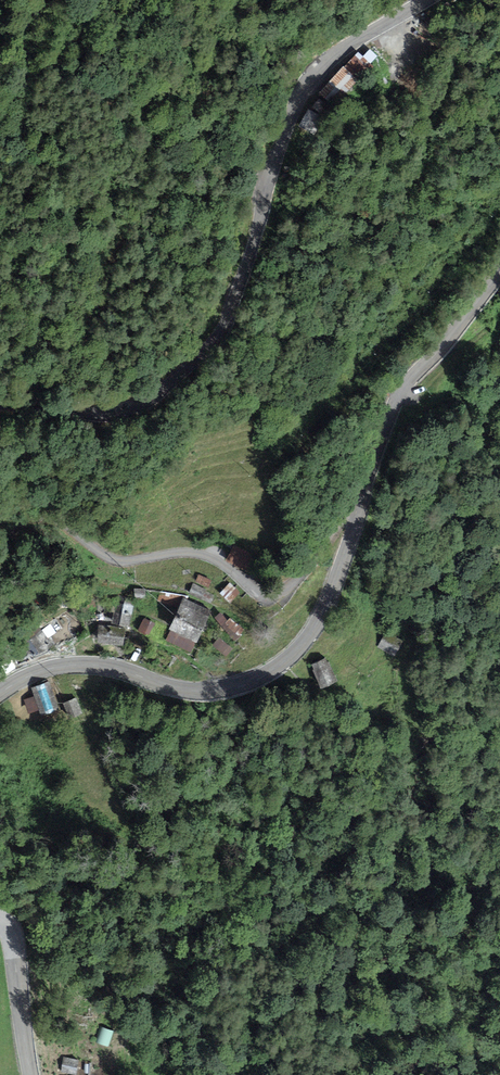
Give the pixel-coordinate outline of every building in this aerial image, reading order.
[(362,56),(357,51),(320,92),(334,105),(379,55),(370,47),(362,56)] [(240,592),(230,582),(220,591),(230,601),(240,592)] [(146,589),(134,588),(133,597),(145,598),(146,589)] [(210,610),(184,598),(164,640),(191,652),(210,610)] [(134,605),(117,602),(113,621),(129,625),(134,605)] [(144,616),(138,627),(149,633),(155,622),(144,616)] [(125,628),(99,625),(98,641),(124,643),(125,628)] [(44,630),(29,638),(38,653),(52,644),(44,630)] [(401,640),(384,632),(377,647),(393,655),(401,640)] [(327,655),(311,663),(321,684),(337,677),(327,655)] [(50,681),(32,687),(41,714),(59,708),(50,681)] [(77,696),(63,702),(68,716),(82,711),(77,696)] [(115,1031),(102,1026),(97,1040),(109,1045),(115,1031)] [(78,1059),(64,1057),(62,1072),(76,1073),(78,1059)]
